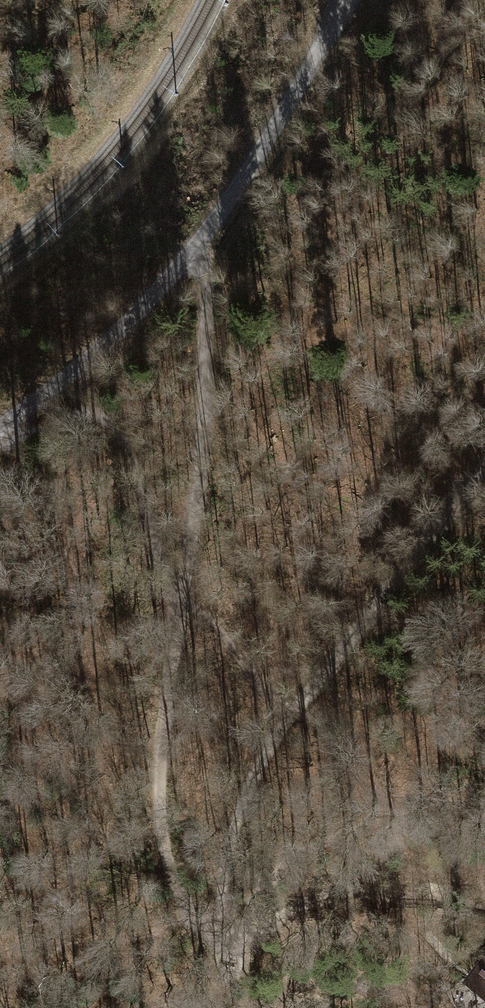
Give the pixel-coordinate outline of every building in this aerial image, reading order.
[(461,985),(484,1002),(484,953),(461,985)]
